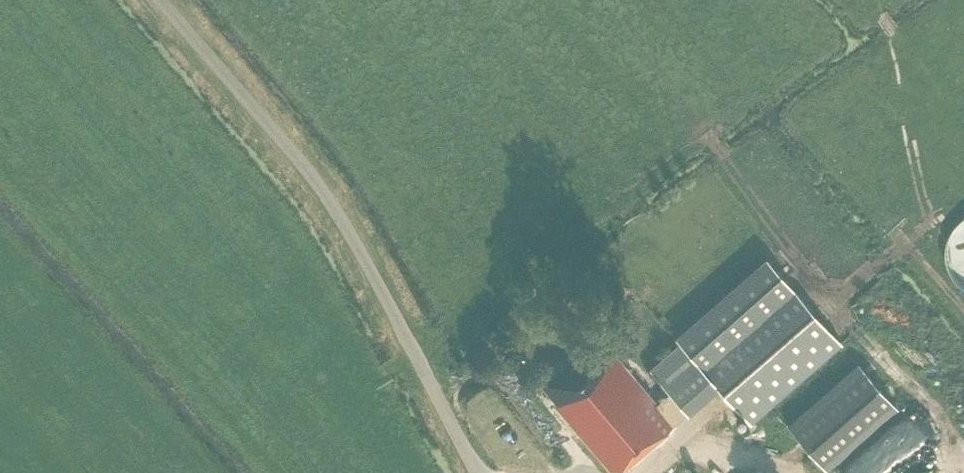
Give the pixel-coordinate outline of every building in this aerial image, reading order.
[(943,230),(963,272),(963,220),(943,230)] [(770,261),(678,340),(680,343),(650,369),(668,391),(655,402),(597,333),(539,382),(557,403),(554,404),(614,472),(619,472),(660,438),(657,435),(672,422),(673,423),(717,385),(748,421),(840,342),(770,261)] [(824,468),(896,404),(858,361),(786,425),(824,468)]
